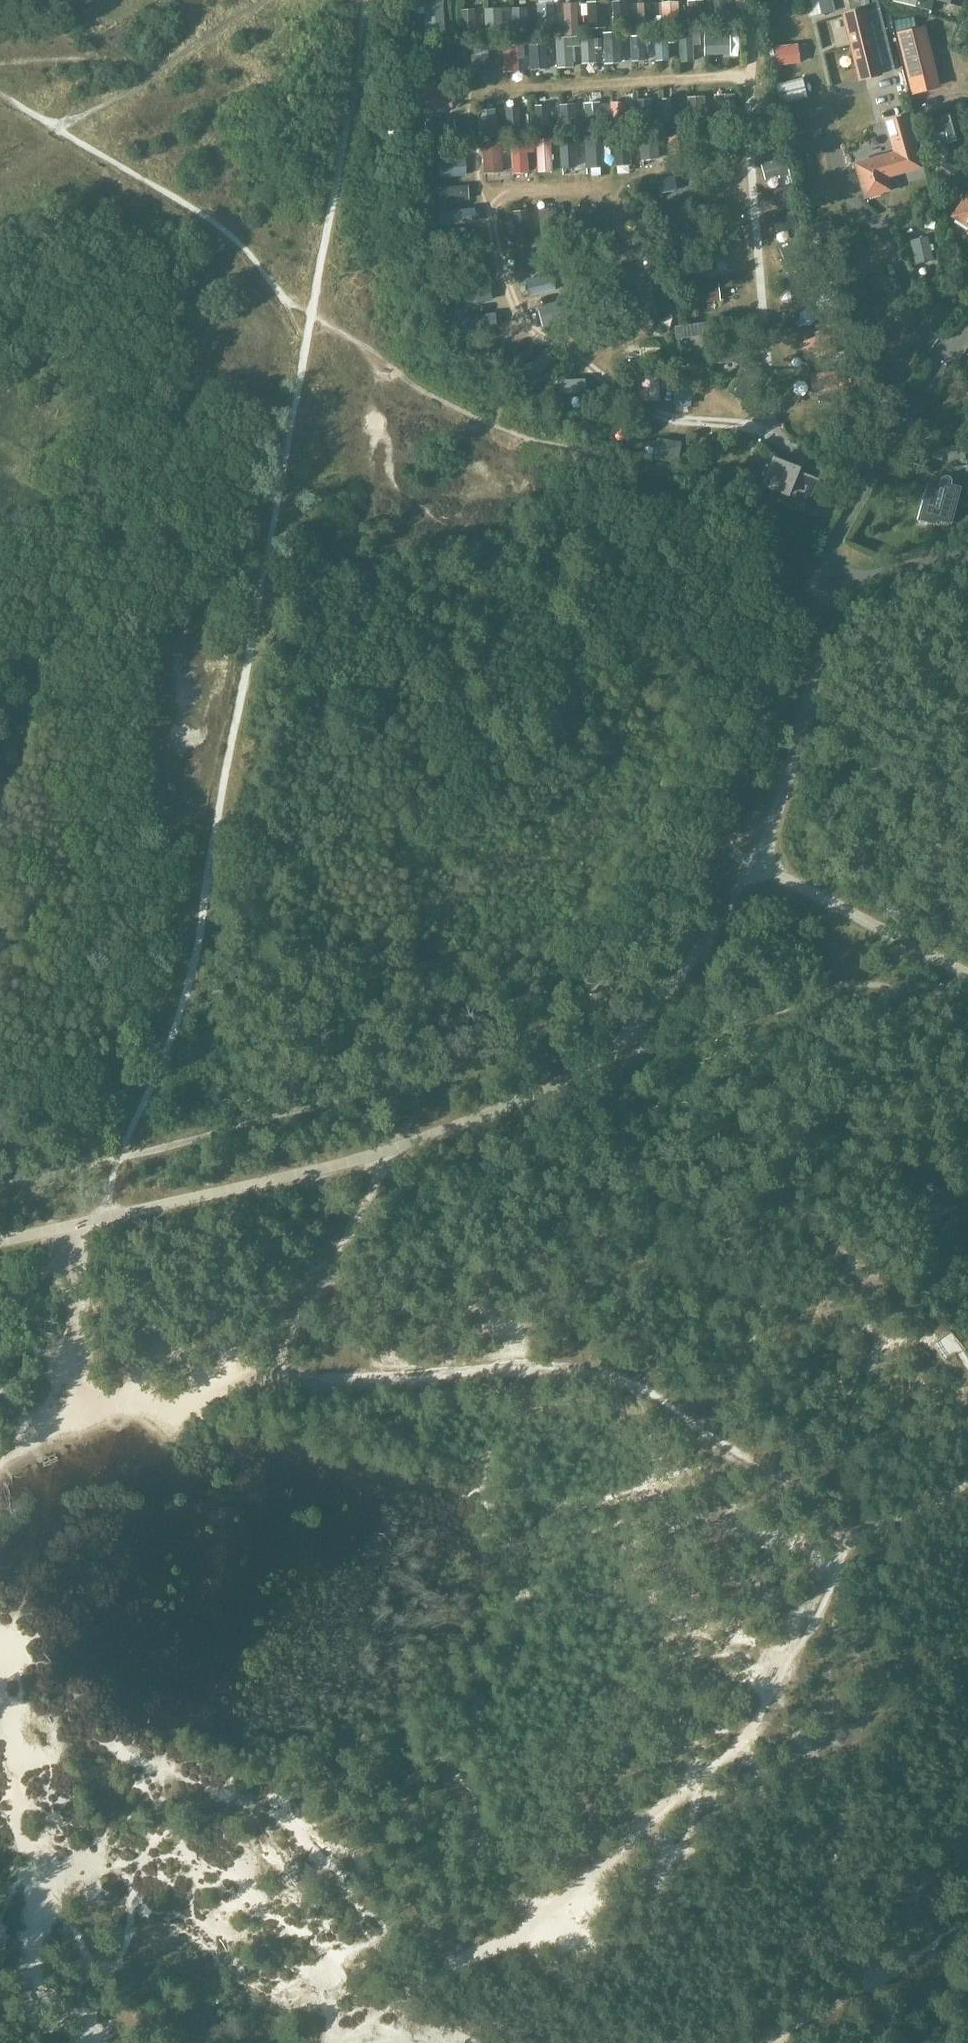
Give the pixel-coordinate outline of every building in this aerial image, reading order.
[(426,31),(444,29),(441,0),(432,0),(423,1),(426,31)] [(687,1),(688,29),(703,28),(701,0),(687,1)] [(714,25),(733,23),(732,11),(725,12),(723,0),(712,0),(714,25)] [(807,17),(829,12),(827,0),(829,0),(803,0),(807,17)] [(856,81),(881,75),(880,73),(893,70),(877,0),(870,0),(872,8),(865,10),(865,7),(840,13),(856,81)] [(849,9),(867,5),(866,0),(847,0),(849,9)] [(929,11),(932,0),(893,0),(892,2),(929,11)] [(585,2),(587,30),(605,29),(603,1),(585,2)] [(660,2),(661,28),(678,27),(677,1),(660,2)] [(562,3),(563,36),(577,35),(576,2),(562,3)] [(610,3),(612,30),(627,29),(625,2),(610,3)] [(635,3),(637,29),(650,28),(649,2),(635,3)] [(536,32),(553,32),(553,3),(536,3),(536,32)] [(510,8),(510,32),(533,32),(533,18),(526,19),(526,7),(510,8)] [(483,8),(484,34),(507,33),(507,21),(501,21),(500,8),(483,8)] [(475,38),(483,37),(482,29),(474,30),(473,9),(459,10),(461,39),(475,38)] [(921,27),(896,34),(912,93),(936,86),(921,27)] [(702,31),(702,55),(730,54),(729,37),(727,37),(727,31),(702,31)] [(602,33),(603,64),(620,63),(619,40),(626,40),(626,32),(602,33)] [(652,33),(653,61),(668,60),(667,44),(673,43),(673,32),(652,33)] [(643,45),(648,44),(648,35),(628,36),(630,61),(644,60),(643,45)] [(699,35),(676,36),(678,59),(692,58),(691,46),(700,45),(699,35)] [(570,46),(577,45),(576,36),(554,37),(556,68),(572,68),(570,46)] [(594,63),(593,51),(601,51),(601,38),(580,39),(580,64),(594,63)] [(487,50),(498,49),(498,39),(477,40),(477,43),(469,44),(471,73),(488,72),(487,50)] [(517,50),(525,50),(524,41),(516,41),(516,46),(501,46),(502,71),(518,71),(517,50)] [(527,45),(529,70),(546,69),(544,44),(527,45)] [(773,57),(774,66),(798,63),(795,44),(765,48),(767,58),(773,57)] [(775,85),(779,103),(806,97),(801,78),(775,85)] [(713,95),(713,120),(734,120),(734,95),(713,95)] [(685,97),(686,125),(704,125),(703,96),(685,97)] [(660,98),(662,129),(686,127),(686,118),(677,118),(677,98),(660,98)] [(636,127),(636,131),(661,130),(661,122),(651,122),(651,99),(633,99),(634,127),(636,127)] [(583,103),(586,131),(606,129),(605,123),(600,123),(598,101),(583,103)] [(609,102),(610,129),(624,129),(624,101),(609,102)] [(537,131),(548,130),(548,104),(533,105),(533,111),(528,111),(529,135),(538,135),(537,131)] [(558,105),(559,136),(584,134),(584,122),(575,122),(574,104),(558,105)] [(527,130),(519,130),(518,107),(504,108),(506,137),(527,136),(527,130)] [(476,111),(479,139),(497,136),(495,109),(476,111)] [(941,117),(929,120),(933,135),(945,131),(948,143),(949,143),(951,145),(959,143),(959,140),(963,139),(956,113),(941,117)] [(856,165),(865,195),(887,189),(884,177),(918,167),(904,117),(885,122),(894,154),(856,165)] [(423,123),(426,141),(456,137),(453,119),(423,123)] [(755,138),(758,152),(778,148),(775,134),(755,138)] [(669,137),(672,162),(686,161),(683,135),(669,137)] [(663,136),(655,137),(638,139),(640,161),(658,159),(656,148),(664,147),(663,136)] [(629,163),(628,148),(637,147),(636,137),(610,139),(612,164),(629,163)] [(535,139),(536,172),(550,172),(549,138),(535,139)] [(583,141),(585,168),(603,167),(601,139),(583,141)] [(558,141),(559,168),(574,168),(573,141),(558,141)] [(481,144),(483,174),(501,172),(499,152),(506,151),(505,143),(499,143),(481,144)] [(532,144),(509,145),(510,171),(527,170),(526,153),(533,152),(533,145),(532,144)] [(778,177),(789,174),(784,157),(759,164),(763,179),(777,175),(778,177)] [(433,160),(435,178),(465,175),(464,158),(433,160)] [(937,172),(954,182),(959,174),(942,163),(937,172)] [(648,180),(651,195),(676,190),(673,175),(648,180)] [(943,181),(939,187),(946,192),(950,186),(943,181)] [(451,201),(467,200),(465,184),(442,186),(443,187),(437,188),(438,202),(444,201),(444,202),(451,201)] [(765,191),(770,205),(791,198),(787,185),(765,191)] [(967,226),(967,192),(952,215),(967,226)] [(667,209),(670,222),(671,228),(680,226),(679,220),(694,217),(691,204),(667,209)] [(436,213),(438,226),(475,222),(473,208),(436,213)] [(512,211),(514,240),(529,238),(527,209),(512,211)] [(538,210),(539,235),(554,234),(553,209),(538,210)] [(770,217),(776,232),(796,226),(791,210),(770,217)] [(634,221),(640,245),(651,241),(645,218),(634,221)] [(806,224),(808,240),(832,237),(830,220),(806,224)] [(922,221),(921,228),(931,230),(932,223),(922,221)] [(674,233),(676,246),(703,241),(701,228),(674,233)] [(452,236),(453,253),(477,251),(476,234),(452,236)] [(908,240),(914,264),(932,259),(930,251),(932,250),(931,244),(928,245),(926,236),(908,240)] [(608,239),(576,250),(581,264),(613,254),(608,239)] [(806,252),(801,240),(780,249),(785,261),(806,252)] [(520,251),(522,266),(547,262),(545,247),(520,251)] [(644,255),(650,279),(662,276),(656,252),(644,255)] [(678,257),(680,270),(712,265),(710,252),(678,257)] [(456,263),(458,279),(483,275),(481,260),(456,263)] [(558,264),(565,295),(581,291),(574,260),(558,264)] [(781,281),(792,296),(822,276),(811,260),(781,281)] [(621,267),(586,273),(588,288),(624,282),(621,267)] [(524,280),(528,296),(555,290),(551,274),(524,280)] [(718,282),(695,285),(691,285),(693,303),(720,300),(718,282)] [(450,291),(452,307),(489,301),(486,285),(450,291)] [(835,285),(797,314),(809,329),(846,299),(835,285)] [(649,291),(657,322),(671,318),(664,288),(649,291)] [(610,297),(614,329),(629,327),(626,296),(610,297)] [(535,306),(541,327),(566,320),(561,298),(535,306)] [(453,318),(455,332),(495,327),(493,313),(453,318)] [(598,315),(574,319),(577,337),(600,333),(598,315)] [(673,327),(675,339),(707,334),(705,322),(673,327)] [(830,331),(797,344),(804,362),(837,350),(830,331)] [(716,342),(717,362),(733,362),(732,342),(716,342)] [(520,369),(528,380),(554,361),(546,350),(520,369)] [(744,368),(729,393),(741,401),(757,376),(744,368)] [(843,370),(809,375),(811,394),(846,390),(843,370)] [(640,376),(641,401),(658,401),(658,375),(640,376)] [(671,404),(689,406),(692,379),(675,377),(671,404)] [(556,379),(557,393),(584,392),(584,378),(556,379)] [(608,425),(636,435),(640,423),(612,413),(608,425)] [(789,504),(804,510),(816,480),(795,472),(796,469),(774,460),(763,486),(792,497),(789,504)] [(915,520),(934,525),(935,520),(949,524),(959,488),(958,487),(960,477),(967,476),(967,479),(967,460),(964,460),(965,466),(952,468),(949,481),(948,478),(946,477),(944,477),(939,479),(937,487),(925,484),(915,520)]
